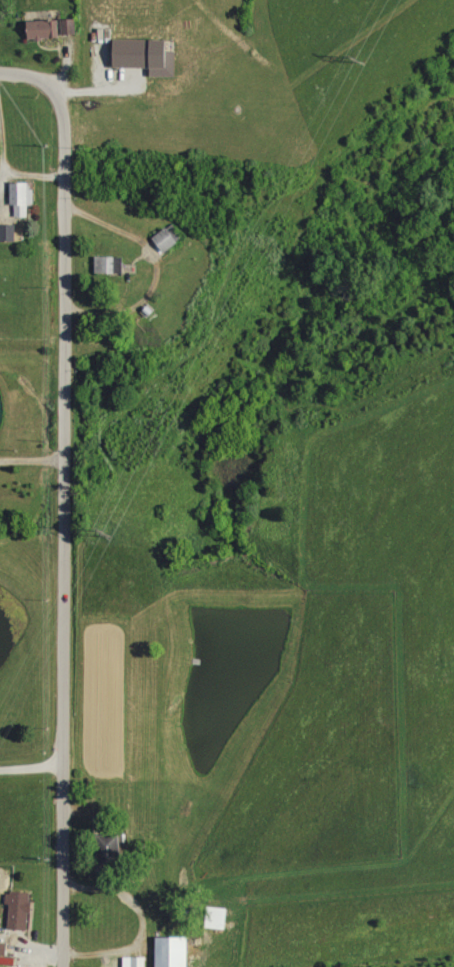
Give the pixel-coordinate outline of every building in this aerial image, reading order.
[(64,35),(78,35),(78,19),(63,20),(64,35)] [(60,20),(30,21),(30,39),(60,39),(60,20)] [(178,78),(179,51),(172,51),(172,41),(117,40),(116,68),(154,69),(153,77),(178,78)] [(12,183),(12,206),(17,206),(16,217),(29,217),(30,205),(36,205),(36,183),(12,183)] [(17,225),(1,225),(1,242),(17,241),(17,225)] [(155,237),(165,253),(181,244),(171,228),(155,237)] [(122,866),(122,834),(103,834),(102,866),(122,866)] [(8,891),(7,903),(12,904),(9,928),(29,930),(33,893),(8,891)] [(229,907),(208,907),(208,928),(228,929),(229,907)] [(159,937),(159,966),(192,966),(191,936),(159,937)] [(9,943),(0,942),(0,955),(9,955),(9,943)] [(134,966),(148,966),(148,956),(134,956),(134,966)]
